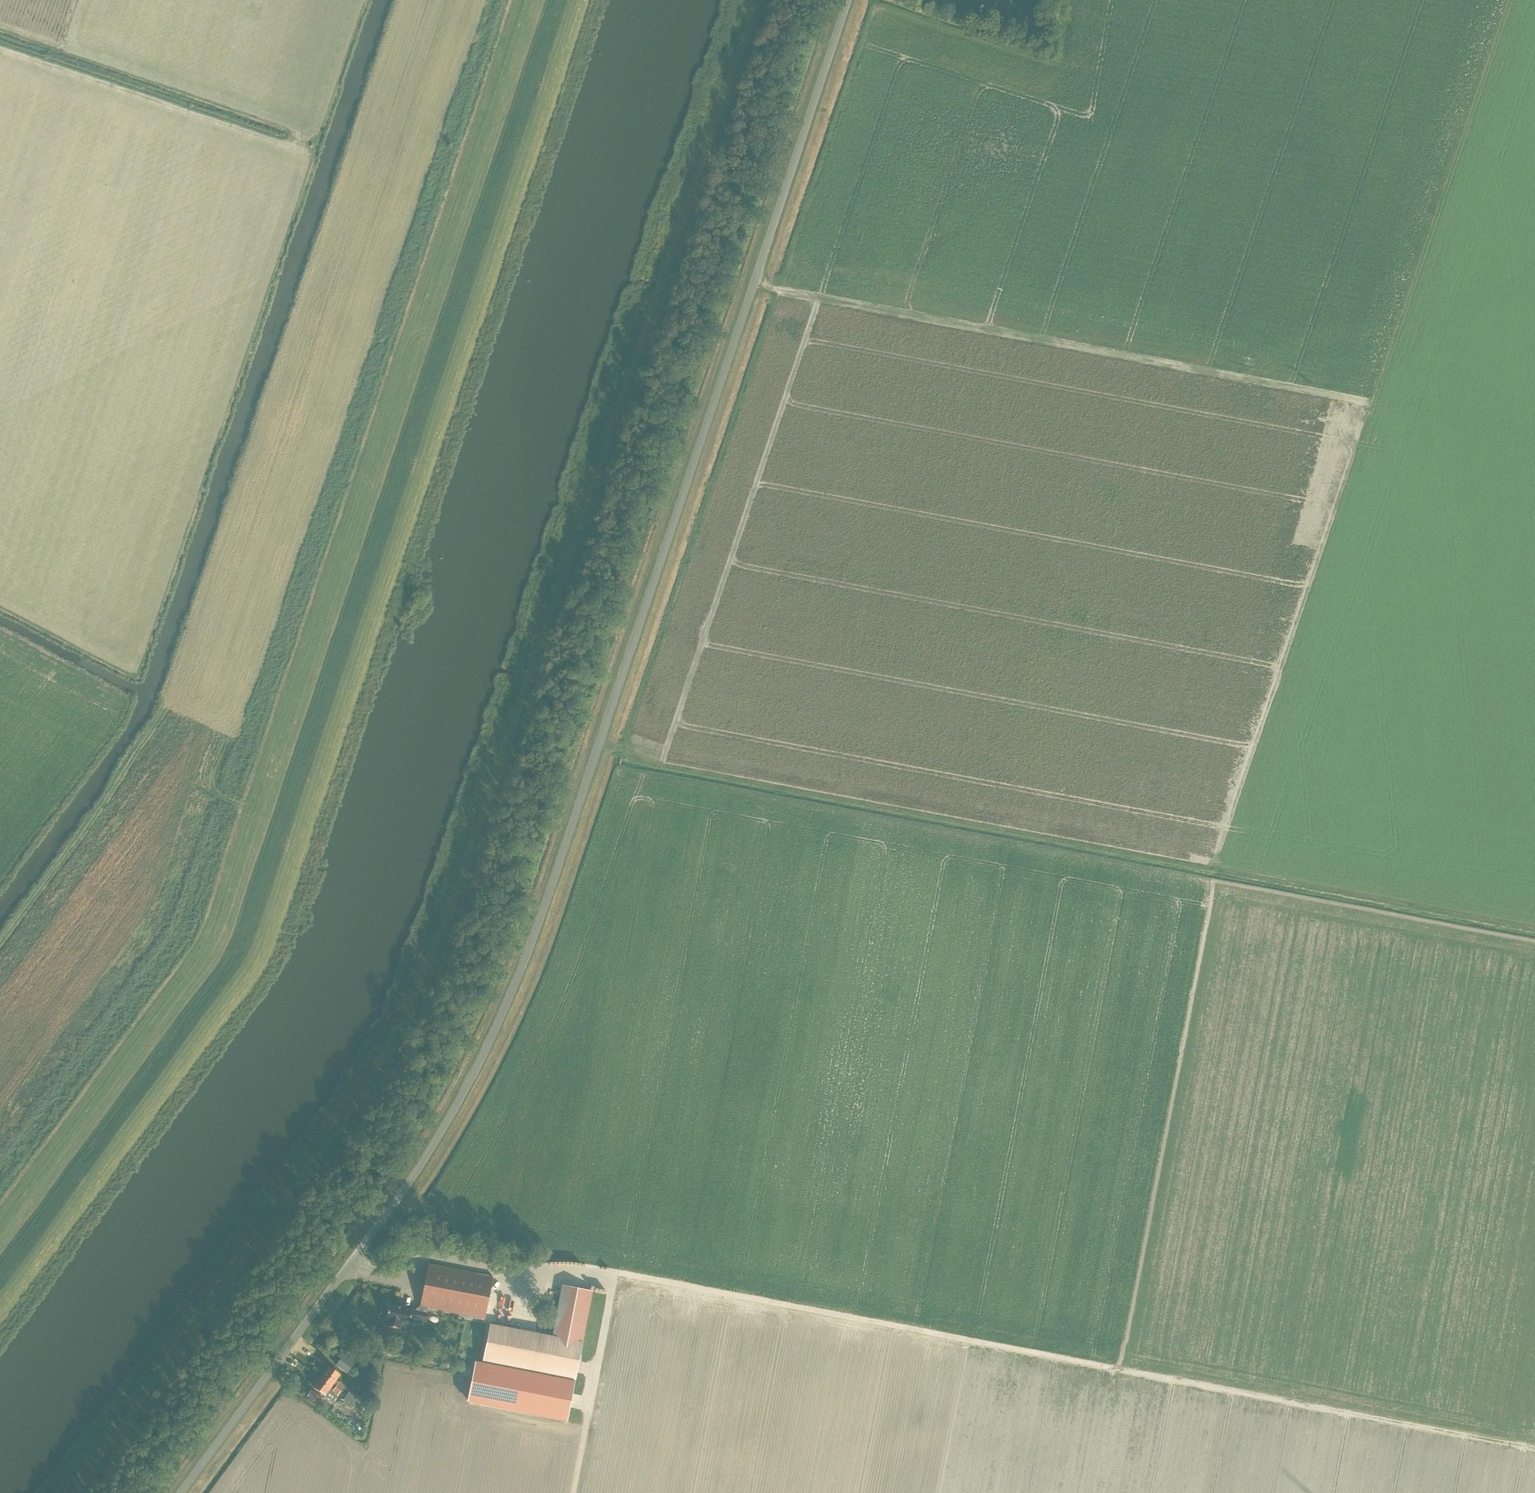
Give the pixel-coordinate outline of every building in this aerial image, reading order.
[(1026,24),(1033,21),(1029,11),(1022,14),(1026,24)] [(484,1320),(486,1313),(493,1277),(429,1264),(420,1311),(418,1312),(412,1311),(387,1306),(384,1318),(387,1319),(386,1325),(398,1328),(399,1321),(408,1323),(409,1317),(424,1321),(426,1309),(484,1320)] [(483,1362),(576,1380),(593,1291),(562,1285),(553,1336),(490,1323),(483,1362)] [(343,1355),(336,1365),(348,1373),(355,1363),(343,1355)] [(567,1421),(575,1381),(477,1362),(470,1402),(567,1421)] [(321,1377),(341,1391),(345,1386),(337,1380),(340,1375),(329,1367),(321,1377)] [(341,1391),(321,1377),(314,1388),(325,1396),(330,1390),(338,1395),(341,1391)] [(357,1397),(347,1390),(343,1396),(352,1403),(357,1397)] [(319,1406),(324,1399),(312,1391),(307,1397),(319,1406)]
